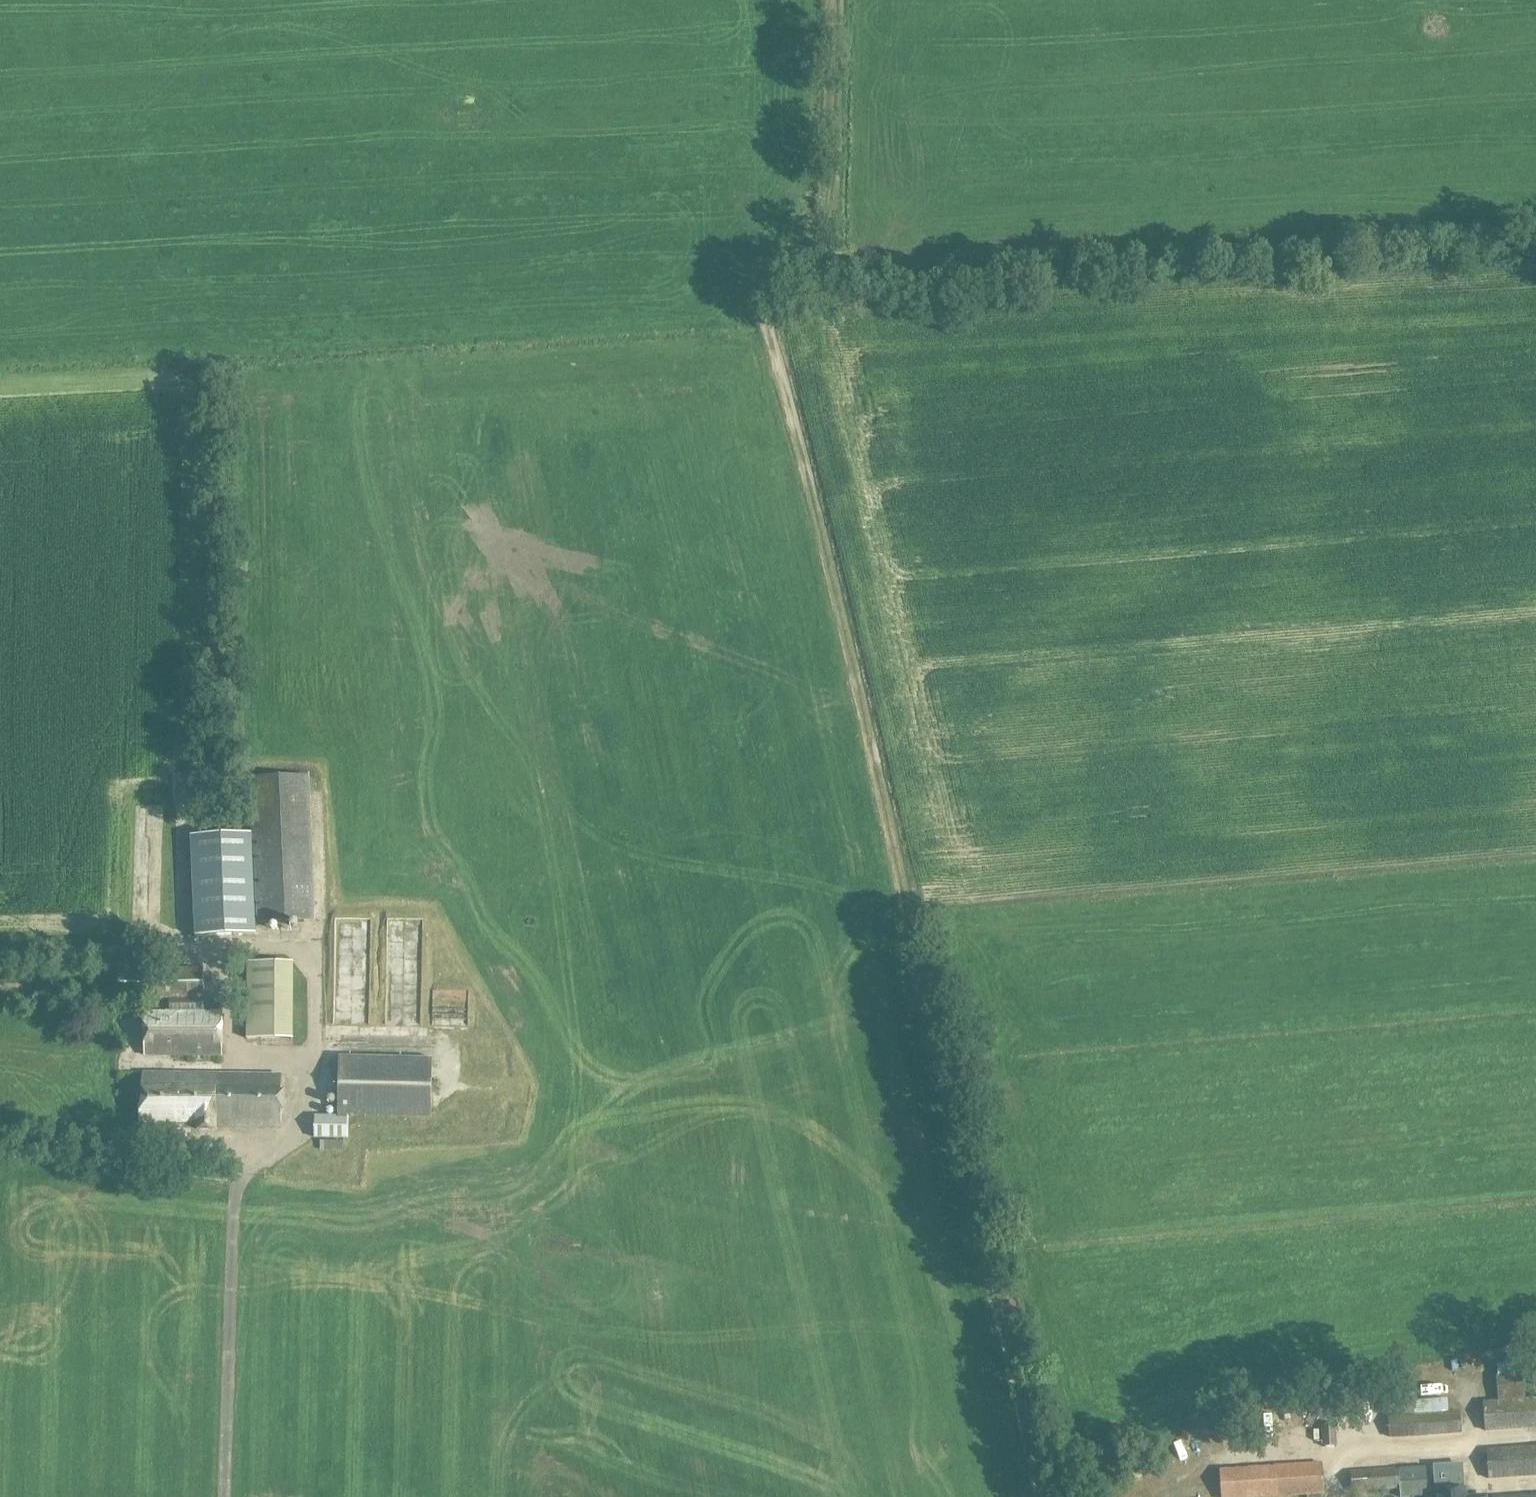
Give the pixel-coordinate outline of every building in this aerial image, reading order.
[(253,834),(257,924),(316,921),(310,776),(252,778),(253,834)] [(257,924),(253,834),(192,836),(195,936),(257,933),(257,924)] [(292,1039),(292,1001),(289,1001),(290,963),(248,962),(247,1039),(292,1039)] [(119,970),(119,999),(203,997),(203,969),(119,970)] [(465,1002),(464,985),(440,985),(441,1003),(465,1002)] [(221,1010),(204,1010),(170,1010),(145,1010),(145,1055),(221,1055),(221,1010)] [(339,1115),(315,1115),(315,1138),(349,1138),(348,1115),(432,1117),(433,1057),(340,1055),(339,1115)] [(143,1073),(142,1122),(197,1123),(197,1130),(217,1131),(217,1126),(281,1127),(282,1075),(143,1073)] [(344,1141),(321,1142),(321,1149),(344,1149),(344,1141)] [(1497,1399),(1484,1401),(1486,1431),(1535,1427),(1535,1397),(1497,1399)] [(1415,1412),(1414,1405),(1414,1400),(1386,1401),(1389,1437),(1462,1432),(1460,1409),(1436,1411),(1415,1412)] [(1336,1445),(1335,1423),(1323,1424),(1324,1445),(1336,1445)] [(1487,1448),(1488,1479),(1535,1475),(1535,1445),(1487,1448)] [(1220,1469),(1222,1496),(1282,1496),(1325,1494),(1322,1461),(1220,1469)] [(1399,1468),(1399,1467),(1351,1470),(1352,1491),(1400,1488),(1400,1482),(1423,1481),(1422,1467),(1399,1468)] [(1447,1490),(1434,1491),(1435,1496),(1466,1496),(1466,1488),(1463,1489),(1462,1476),(1446,1477),(1447,1490)]
